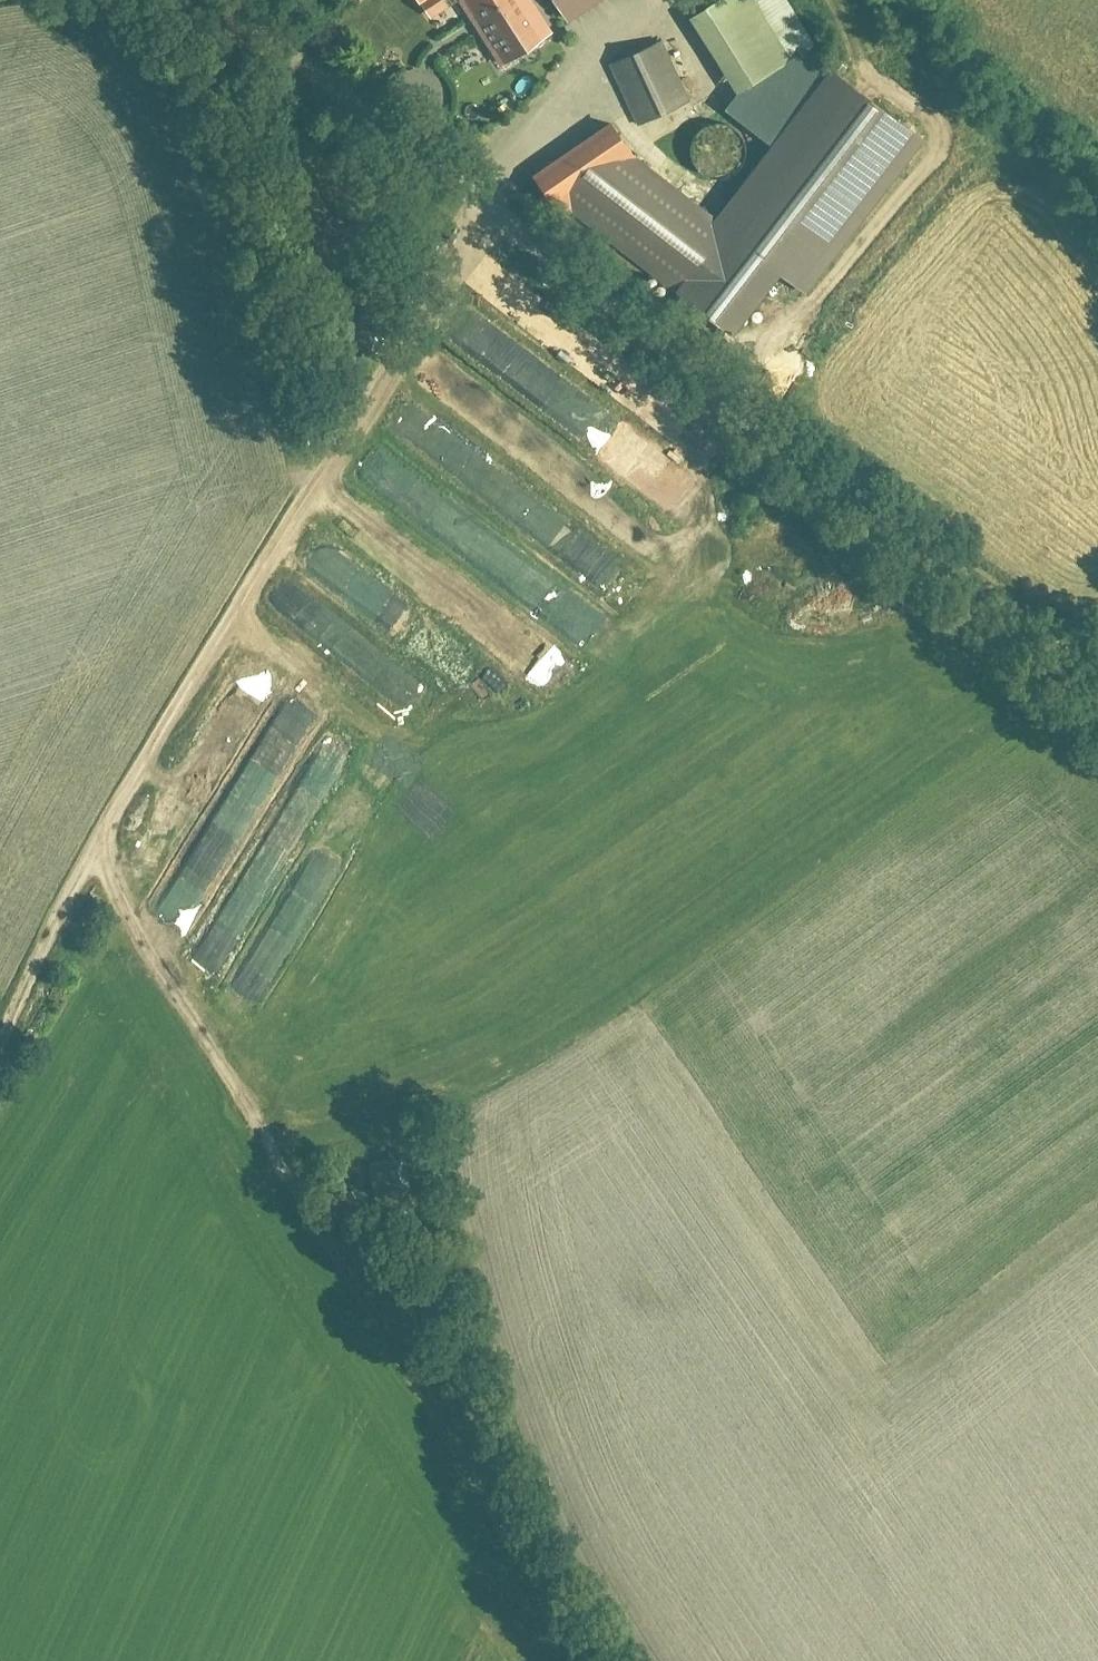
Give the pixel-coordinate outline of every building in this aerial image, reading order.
[(427,17),(454,0),(416,0),(427,17)] [(502,70),(559,38),(555,31),(604,0),(462,0),(502,70)] [(747,102),(819,63),(785,0),(747,0),(704,23),(747,102)] [(614,69),(645,133),(692,111),(661,46),(614,69)] [(434,52),(408,94),(470,131),(495,89),(434,52)] [(717,230),(642,168),(647,165),(618,124),(538,178),(566,220),(579,225),(745,363),(791,308),(792,309),(926,143),(841,75),(717,230)] [(732,123),(726,121),(716,122),(708,125),(702,131),(697,139),(695,148),(697,158),(702,166),(712,172),(721,174),(734,172),(741,167),(747,159),(748,154),(749,145),(746,135),(740,128),(732,123)]
